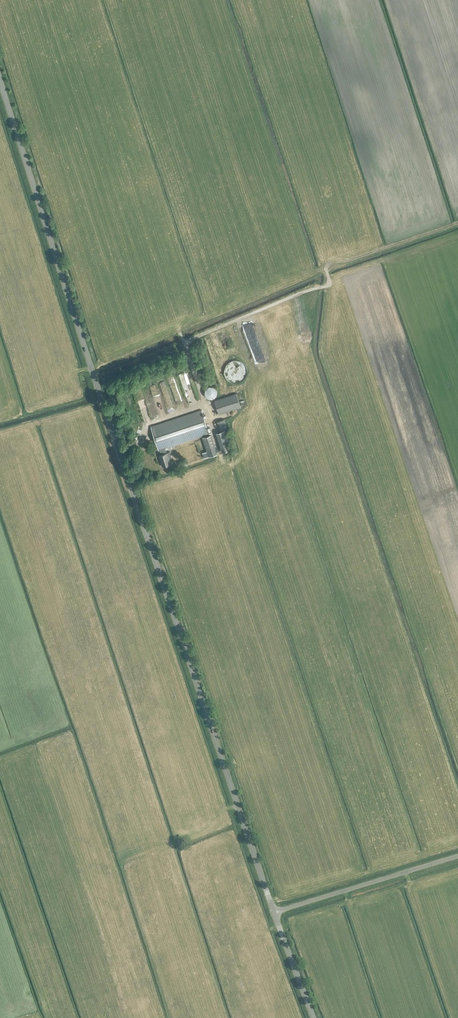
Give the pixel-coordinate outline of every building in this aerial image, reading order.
[(279,341),(269,314),(264,316),(274,343),(279,341)] [(260,351),(266,349),(257,321),(252,322),(260,351)] [(289,346),(295,344),(291,333),(285,335),(289,346)] [(236,370),(234,367),(228,370),(232,380),(247,374),(245,370),(248,369),(247,366),(236,370)] [(192,402),(198,400),(188,373),(182,375),(192,402)] [(170,376),(177,397),(182,396),(176,375),(170,376)] [(163,406),(156,383),(152,384),(161,414),(166,412),(164,406),(163,406)] [(210,386),(209,386),(207,387),(205,389),(204,391),(204,393),(205,395),(206,396),(207,398),(209,398),(212,398),(214,398),(215,396),(216,395),(217,393),(217,391),(216,389),(214,387),(212,386),(210,386)] [(143,406),(148,405),(143,387),(138,388),(143,406)] [(219,414),(226,412),(241,407),(236,393),(214,401),(219,414)] [(179,407),(186,406),(185,397),(177,398),(179,407)] [(165,448),(209,434),(202,410),(151,427),(159,450),(161,455),(159,455),(162,466),(170,464),(167,453),(166,453),(165,448)] [(216,422),(219,431),(227,428),(224,419),(216,422)] [(211,435),(202,437),(208,457),(217,454),(211,435)]
